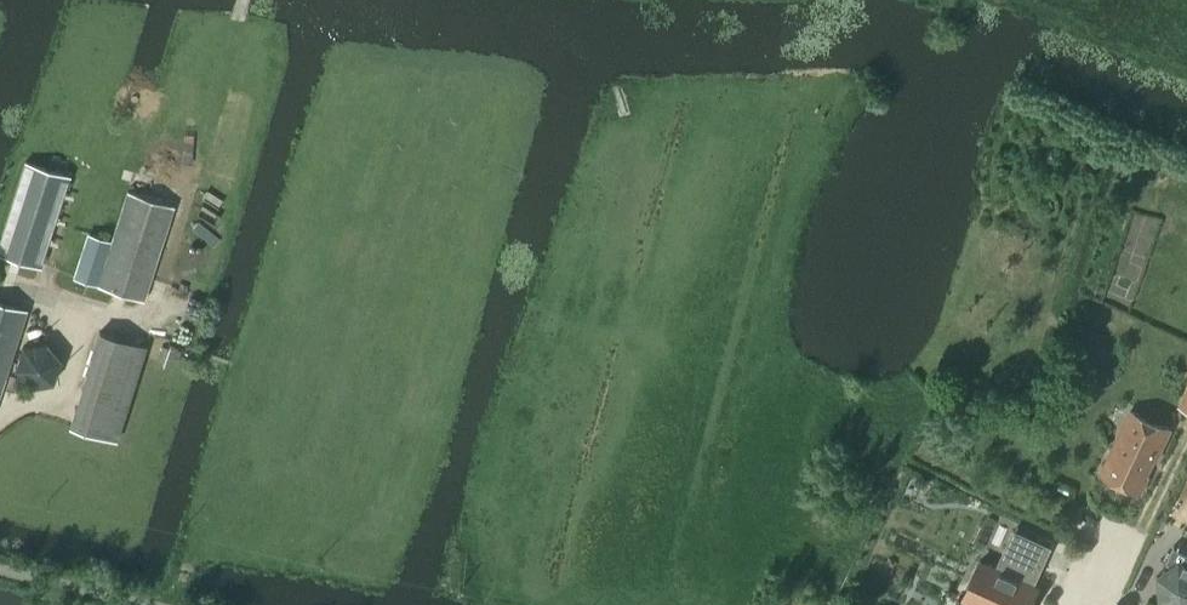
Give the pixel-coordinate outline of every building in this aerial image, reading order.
[(68,175),(24,161),(0,236),(0,254),(39,266),(68,175)] [(142,299),(172,206),(126,191),(102,264),(79,256),(72,277),(142,299)] [(25,309),(0,301),(0,389),(25,309)] [(99,332),(70,425),(116,440),(145,347),(99,332)] [(21,347),(14,369),(30,387),(53,382),(60,360),(44,342),(21,347)] [(1178,406),(1186,410),(1186,388),(1178,406)] [(1130,411),(1102,474),(1142,492),(1150,475),(1148,474),(1154,460),(1156,460),(1170,429),(1130,411)] [(963,598),(980,604),(1028,604),(1037,585),(1032,583),(1049,546),(1025,535),(1017,553),(1025,556),(1019,571),(1002,564),(1000,569),(980,560),(963,598)] [(1161,601),(1171,604),(1186,604),(1186,548),(1174,543),(1166,559),(1170,564),(1158,573),(1161,601)]
